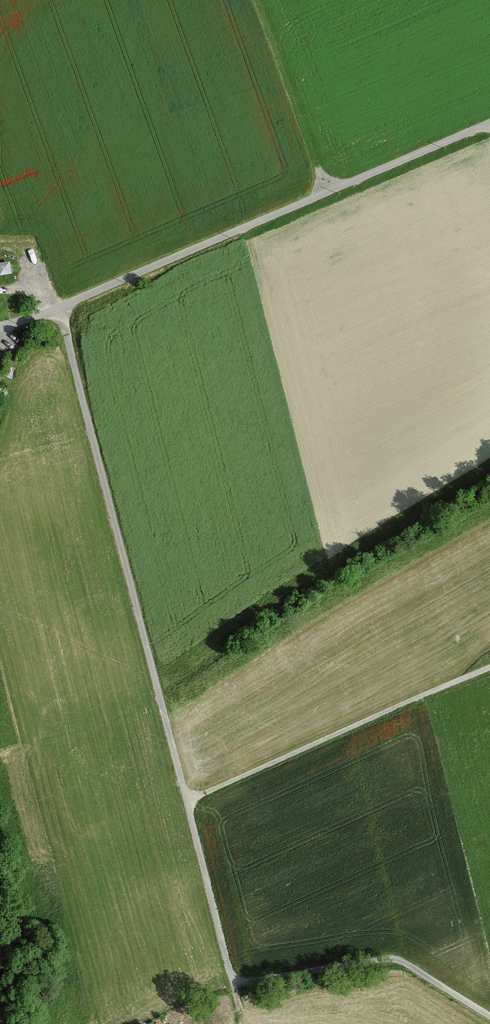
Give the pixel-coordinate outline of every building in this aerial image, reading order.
[(0,261),(0,274),(14,272),(12,259),(0,261)]
